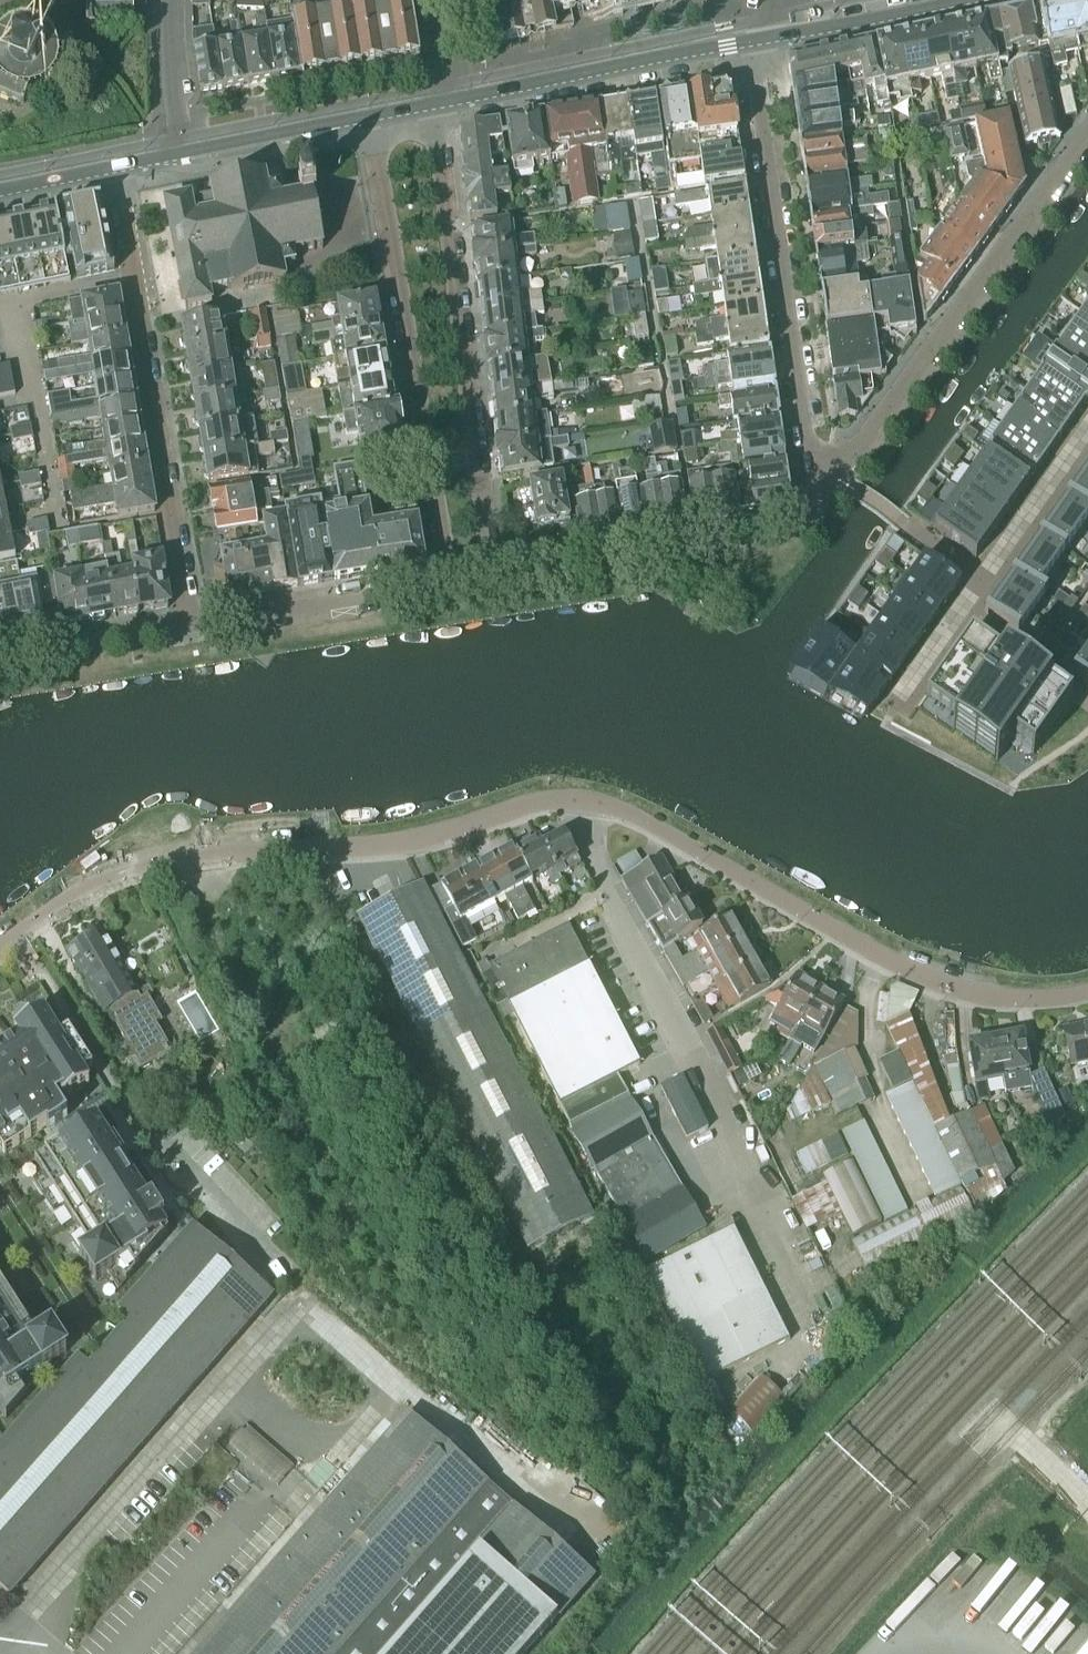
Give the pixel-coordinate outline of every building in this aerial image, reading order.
[(87,22),(144,23),(145,23),(145,0),(133,0),(88,0),(87,22)] [(262,1),(247,0),(235,0),(236,10),(264,11),(262,1)] [(290,9),(299,8),(298,0),(288,0),(290,9)] [(504,42),(574,26),(569,6),(580,3),(583,18),(665,0),(495,0),(504,42)] [(1068,2),(1079,53),(1087,51),(1087,0),(1075,0),(1068,2)] [(292,21),(292,22),(301,78),(302,78),(302,76),(419,58),(410,2),(292,20),(292,21)] [(1078,53),(1068,2),(1039,7),(1047,44),(1053,69),(1066,66),(1064,56),(1078,53)] [(1010,53),(1047,44),(1039,7),(988,18),(998,66),(1008,63),(1007,58),(1011,57),(1010,53)] [(998,66),(988,18),(988,17),(964,22),(975,70),(986,68),(990,85),(1001,83),(1000,74),(998,66)] [(257,39),(246,41),(253,85),(276,82),(268,37),(266,26),(265,20),(265,18),(254,20),(257,39)] [(292,22),(266,26),(268,37),(276,82),(301,78),(292,22)] [(963,73),(975,70),(964,22),(942,27),(956,91),(967,89),(963,73)] [(958,101),(956,91),(942,27),(919,32),(930,80),(941,78),(947,103),(958,101)] [(212,29),(192,33),(192,42),(200,94),(226,90),(219,45),(215,46),(212,31),(212,29)] [(919,83),(930,80),(919,32),(897,37),(911,102),(916,101),(915,96),(921,95),(919,83)] [(46,71),(48,69),(48,67),(49,64),(49,62),(50,60),(50,58),(49,56),(49,55),(49,53),(48,49),(47,48),(46,46),(44,43),(42,40),(39,38),(37,36),(35,36),(33,35),(29,34),(26,33),(21,33),(18,34),(15,35),(11,36),(9,37),(7,39),(6,40),(4,42),(2,44),(1,47),(0,49),(0,56),(1,57),(0,58),(0,95),(22,105),(32,81),(41,74),(43,73),(46,71)] [(236,42),(219,45),(226,90),(253,85),(246,41),(242,41),(241,41),(240,33),(235,34),(236,42)] [(911,102),(897,37),(874,42),(875,43),(888,102),(898,99),(899,105),(911,103),(911,102)] [(891,113),(888,102),(875,43),(855,47),(864,90),(873,88),(877,106),(881,105),(883,115),(891,113)] [(865,94),(864,90),(855,47),(790,61),(787,65),(790,85),(833,77),(847,73),(852,96),(853,96),(865,94)] [(1042,63),(1008,70),(1009,72),(1013,94),(1025,147),(1059,139),(1042,63)] [(1009,72),(1000,74),(1001,83),(1004,96),(1013,94),(1009,72)] [(793,103),(852,96),(847,73),(833,77),(790,85),(793,103)] [(709,90),(691,93),(699,150),(739,145),(738,135),(737,135),(734,109),(733,109),(731,93),(726,88),(709,92),(709,90)] [(1064,119),(1076,116),(1070,89),(1059,91),(1064,119)] [(700,163),(699,150),(691,93),(673,96),(667,93),(663,98),(660,98),(665,139),(669,167),(700,163)] [(858,102),(854,102),(853,96),(852,96),(793,103),(796,124),(839,118),(838,118),(837,110),(851,108),(858,107),(858,103),(858,102)] [(655,100),(627,104),(633,141),(635,151),(636,160),(663,156),(655,100)] [(633,141),(627,104),(600,108),(611,179),(623,177),(620,153),(635,151),(633,141)] [(962,122),(985,117),(983,105),(959,110),(962,122)] [(996,119),(1008,117),(1006,107),(994,110),(996,119)] [(600,108),(542,116),(550,161),(565,159),(572,207),(572,208),(599,204),(599,202),(596,181),(611,179),(600,108)] [(798,143),(841,137),(840,129),(859,126),(858,115),(838,118),(839,118),(796,124),(798,143)] [(550,163),(550,161),(542,116),(506,122),(513,169),(514,177),(534,173),(533,169),(543,167),(543,164),(550,163)] [(877,128),(890,127),(888,117),(876,119),(877,128)] [(1013,202),(1024,187),(1008,117),(996,119),(974,124),(981,159),(986,181),(1013,202)] [(499,124),(459,130),(463,161),(490,158),(505,155),(503,143),(502,143),(499,124)] [(969,158),(963,127),(943,131),(949,162),(969,158)] [(881,152),(890,150),(888,141),(889,141),(887,131),(878,133),(881,152)] [(841,137),(798,143),(801,162),(867,154),(866,142),(842,145),(841,137)] [(947,157),(946,149),(944,141),(925,144),(928,161),(947,157)] [(744,160),(741,161),(739,145),(699,150),(700,163),(702,176),(704,187),(744,180),(743,172),(745,169),(744,160)] [(804,180),(847,175),(845,167),(869,164),(867,154),(801,162),(804,180)] [(465,192),(509,185),(508,175),(492,178),(490,158),(463,161),(465,181),(464,184),(465,192)] [(993,230),(1013,202),(986,181),(981,159),(964,163),(968,180),(973,184),(959,204),(993,230)] [(280,186),(268,188),(265,175),(209,186),(212,198),(191,203),(190,199),(164,204),(185,311),(211,306),(209,295),(230,291),(230,292),(286,281),(283,268),(295,265),(292,253),(324,247),(313,193),(316,193),(313,178),(298,181),(301,194),(282,198),(280,186)] [(868,191),(872,190),(870,180),(848,183),(847,175),(804,180),(806,199),(868,191)] [(702,176),(677,180),(678,191),(704,187),(702,176)] [(509,185),(465,192),(466,200),(468,203),(466,207),(467,214),(470,218),(470,223),(504,218),(502,206),(496,207),(494,198),(511,196),(509,185)] [(626,199),(642,197),(640,186),(624,189),(626,199)] [(710,217),(748,211),(745,187),(673,197),(675,209),(708,204),(710,217)] [(885,207),(889,207),(889,205),(887,195),(869,198),(868,191),(806,199),(809,217),(852,212),(872,209),(885,207)] [(642,227),(656,225),(652,201),(638,203),(642,227)] [(63,211),(61,211),(61,212),(63,212),(77,279),(114,272),(109,247),(108,242),(107,242),(107,238),(107,236),(106,236),(105,232),(106,232),(105,227),(100,202),(62,210),(63,211)] [(910,233),(917,232),(912,202),(905,204),(910,233)] [(900,219),(898,204),(889,205),(889,207),(885,207),(887,221),(900,219)] [(973,258),(993,230),(959,204),(951,214),(947,210),(939,220),(944,224),(939,231),(940,232),(973,258)] [(626,206),(604,209),(608,235),(630,231),(626,206)] [(811,235),(865,227),(864,220),(873,219),(872,209),(852,212),(809,217),(811,235)] [(56,211),(30,217),(39,261),(65,256),(56,211)] [(684,244),(751,233),(748,211),(710,217),(712,228),(687,232),(687,237),(683,238),(684,244)] [(39,261),(30,217),(5,222),(14,266),(39,261)] [(5,222),(0,223),(0,269),(14,266),(5,222)] [(903,240),(901,222),(885,225),(887,241),(890,241),(890,242),(903,240)] [(472,232),(470,236),(470,243),(473,246),(473,247),(472,251),(472,258),(535,248),(535,241),(534,237),(515,239),(513,224),(471,230),(472,232)] [(645,244),(658,241),(656,225),(642,227),(645,244)] [(814,253),(867,245),(865,227),(811,235),(814,253)] [(953,285),(973,258),(940,232),(919,260),(930,267),(953,285)] [(630,233),(612,236),(616,260),(634,257),(630,233)] [(717,262),(755,256),(751,233),(684,244),(686,254),(715,250),(717,262)] [(890,242),(896,272),(907,270),(903,240),(890,242)] [(819,288),(859,282),(857,265),(869,264),(866,246),(867,245),(814,253),(819,288)] [(535,248),(472,258),(473,264),(476,269),(474,273),(475,280),(478,283),(478,286),(520,279),(517,256),(522,255),(522,258),(525,258),(536,256),(535,248)] [(717,262),(705,264),(708,285),(709,287),(758,279),(755,256),(717,262)] [(634,261),(624,263),(628,285),(640,283),(642,283),(638,260),(634,261)] [(925,323),(953,285),(930,267),(918,285),(923,322),(923,323),(924,323),(925,323)] [(669,292),(665,270),(651,272),(653,285),(654,294),(669,292)] [(1075,282),(1087,290),(1087,288),(1087,279),(1081,274),(1075,282)] [(873,321),(875,336),(889,334),(889,339),(916,335),(908,276),(866,281),(872,321),(873,321)] [(478,288),(477,291),(478,298),(480,300),(481,313),(542,303),(541,293),(528,295),(528,292),(521,293),(520,279),(478,286),(478,288)] [(724,308),(761,302),(758,279),(709,287),(708,285),(693,287),(694,300),(722,296),(724,308)] [(859,282),(819,288),(819,290),(821,290),(825,327),(825,329),(872,321),(866,281),(859,282)] [(626,295),(629,314),(629,319),(631,318),(645,316),(641,293),(637,293),(626,295)] [(72,326),(122,317),(118,295),(68,303),(72,325),(72,326)] [(338,319),(331,321),(332,324),(332,331),(333,333),(380,324),(378,315),(381,311),(380,303),(376,300),(375,298),(336,305),(338,319)] [(659,318),(668,316),(665,302),(656,303),(659,318)] [(725,319),(695,324),(696,333),(707,332),(708,334),(765,325),(761,302),(724,308),(725,319)] [(542,303),(481,313),(483,325),(482,328),(482,335),(484,337),(484,340),(537,332),(536,332),(534,317),(544,315),(542,303)] [(269,338),(270,339),(271,339),(265,310),(250,312),(255,341),(269,338)] [(1069,333),(1087,347),(1087,319),(1082,314),(1069,333)] [(645,316),(631,318),(635,340),(648,338),(645,316)] [(72,325),(68,325),(70,336),(72,348),(87,345),(126,339),(122,317),(72,326),(72,325)] [(221,318),(182,325),(186,353),(227,346),(222,318),(221,318)] [(872,321),(825,329),(833,384),(871,379),(885,377),(882,350),(877,351),(875,336),(873,321),(872,321)] [(332,331),(311,334),(311,336),(313,347),(313,349),(330,346),(332,360),(385,351),(384,350),(387,346),(386,338),(382,335),(380,324),(333,333),(332,331)] [(730,354),(768,349),(765,325),(708,334),(707,332),(696,333),(694,334),(696,348),(713,345),(713,344),(728,341),(730,353),(730,354)] [(484,341),(483,343),(486,365),(488,367),(488,368),(530,362),(529,361),(538,360),(536,345),(543,344),(546,341),(545,331),(536,332),(537,332),(484,340),(484,341)] [(1023,359),(1086,405),(1086,404),(1087,405),(1087,403),(1087,347),(1069,333),(1061,344),(1056,351),(1037,338),(1031,347),(1028,351),(1023,359)] [(666,358),(678,356),(675,337),(663,339),(666,358)] [(269,338),(255,341),(257,351),(271,349),(270,339),(269,338)] [(89,358),(57,363),(58,373),(129,360),(126,339),(87,345),(89,358)] [(649,343),(633,345),(637,370),(653,367),(649,343)] [(227,346),(186,353),(191,379),(231,372),(231,371),(227,346)] [(711,380),(773,370),(771,352),(768,353),(768,349),(730,354),(730,353),(726,354),(728,365),(703,368),(704,379),(711,378),(711,380)] [(385,351),(332,360),(336,378),(338,389),(339,389),(390,380),(388,369),(390,366),(389,355),(385,353),(385,351)] [(488,371),(487,374),(488,381),(489,383),(491,395),(552,386),(552,385),(551,385),(550,375),(546,375),(544,359),(538,360),(529,361),(530,362),(488,368),(488,371)] [(1023,359),(1022,360),(1040,373),(1028,391),(1072,423),(1079,414),(1085,405),(1086,405),(1023,359)] [(58,373),(44,375),(46,385),(93,377),(94,388),(133,381),(129,360),(58,373)] [(667,364),(669,377),(671,384),(684,382),(680,362),(667,364)] [(297,366),(281,369),(286,398),(306,395),(301,365),(297,366)] [(12,381),(9,366),(0,368),(0,383),(12,381)] [(231,372),(191,379),(195,406),(245,397),(240,370),(231,371),(231,372)] [(732,398),(775,392),(774,389),(776,388),(773,370),(711,380),(711,378),(704,379),(706,391),(731,387),(732,398)] [(871,379),(833,384),(836,407),(837,407),(839,420),(857,417),(857,416),(873,394),(871,379)] [(390,380),(339,389),(343,417),(395,408),(394,407),(397,404),(395,393),(392,391),(390,380)] [(552,386),(491,395),(492,408),(491,410),(492,417),(494,419),(494,423),(536,416),(534,403),(554,401),(553,395),(573,392),(589,390),(588,380),(572,382),(573,383),(552,385),(552,386)] [(12,381),(0,383),(0,398),(15,395),(12,381)] [(137,403),(133,381),(94,388),(97,401),(69,405),(67,393),(48,397),(51,417),(137,403)] [(680,383),(671,384),(672,394),(682,392),(680,383)] [(279,391),(263,394),(265,406),(281,403),(279,391)] [(1028,391),(1015,410),(1059,441),(1072,423),(1028,391)] [(327,420),(322,392),(306,395),(286,398),(291,426),(327,420)] [(736,422),(778,416),(775,392),(732,398),(730,399),(730,398),(717,400),(719,411),(731,409),(733,423),(736,422)] [(245,397),(195,406),(199,432),(240,425),(240,423),(237,408),(247,406),(245,397)] [(659,398),(643,400),(643,403),(645,416),(645,419),(662,416),(659,398)] [(103,431),(140,425),(137,403),(51,417),(53,428),(68,425),(71,428),(82,426),(84,422),(101,419),(103,431)] [(356,430),(360,456),(402,449),(402,448),(404,444),(403,439),(400,437),(398,428),(402,427),(398,407),(395,408),(343,417),(346,432),(356,430)] [(1002,427),(1002,428),(1046,460),(1059,441),(1015,410),(1002,427)] [(688,428),(686,411),(676,413),(678,429),(688,428)] [(494,425),(493,429),(494,436),(496,439),(496,440),(495,444),(495,451),(546,443),(568,440),(573,439),(573,432),(549,435),(547,414),(536,416),(494,423),(494,425)] [(721,447),(781,438),(778,416),(736,422),(738,433),(719,436),(720,446),(721,447)] [(240,425),(199,432),(204,458),(254,449),(258,448),(258,447),(253,421),(240,423),(240,425)] [(144,447),(140,425),(103,431),(105,443),(85,446),(85,447),(72,449),(71,446),(62,448),(64,459),(144,447)] [(663,426),(649,428),(650,435),(654,456),(677,452),(673,432),(672,425),(663,426)] [(30,426),(20,428),(22,441),(33,439),(30,426)] [(10,430),(13,443),(22,441),(20,428),(10,430)] [(966,428),(961,436),(968,441),(972,444),(978,436),(966,428)] [(990,446),(988,448),(990,449),(990,450),(992,451),(989,456),(1026,481),(1029,477),(1030,478),(1032,479),(1034,477),(1046,460),(1002,428),(989,446),(990,446)] [(286,433),(269,436),(271,446),(273,445),(288,443),(286,433)] [(683,452),(696,450),(693,433),(680,435),(683,452)] [(720,446),(716,447),(718,459),(729,457),(731,468),(732,467),(739,467),(785,460),(781,438),(721,447),(720,446)] [(546,443),(495,451),(496,457),(499,461),(499,462),(497,466),(498,473),(500,476),(501,478),(519,475),(543,471),(553,469),(551,451),(569,449),(568,447),(568,440),(546,443)] [(257,448),(259,459),(267,457),(273,456),(275,456),(273,445),(271,446),(270,446),(257,448)] [(110,475),(148,469),(144,447),(64,459),(66,470),(108,463),(110,475)] [(952,448),(947,455),(958,463),(963,456),(952,448)] [(254,449),(204,458),(208,484),(258,475),(254,449)] [(696,451),(696,450),(683,452),(685,467),(698,465),(696,451)] [(982,454),(970,471),(1015,503),(1029,484),(1026,481),(989,456),(983,452),(982,454)] [(947,455),(942,462),(953,470),(958,463),(947,455)] [(310,460),(298,462),(300,475),(312,472),(310,460)] [(385,460),(361,464),(364,482),(388,477),(385,460)] [(638,492),(644,529),(666,525),(658,478),(655,460),(645,462),(648,479),(645,480),(647,491),(638,492)] [(735,489),(788,482),(785,460),(739,467),(740,476),(734,476),(733,477),(735,489)] [(335,581),(324,514),(368,507),(364,482),(361,464),(333,469),(338,501),(284,510),(284,516),(286,515),(298,587),(335,581)] [(617,466),(611,467),(614,486),(616,496),(617,496),(622,533),(644,529),(638,492),(636,482),(620,485),(617,466)] [(918,708),(920,710),(951,732),(999,766),(1016,777),(1031,756),(1033,757),(1053,771),(1087,722),(1087,466),(1083,474),(1069,493),(1068,495),(1055,513),(1042,532),(1040,534),(1038,537),(1028,552),(1014,571),(1013,573),(1000,592),(999,593),(985,613),(984,614),(971,632),(964,643),(960,648),(945,670),(937,680),(933,686),(931,690),(929,692),(926,697),(918,708)] [(731,468),(710,471),(711,481),(711,480),(713,493),(716,517),(738,514),(735,489),(733,477),(734,476),(732,467),(731,468)] [(71,503),(72,503),(151,490),(148,469),(110,475),(112,487),(79,493),(77,480),(68,482),(71,503)] [(587,490),(571,493),(571,494),(573,503),(580,540),(601,536),(593,488),(590,471),(590,470),(584,471),(587,490)] [(570,526),(562,478),(545,481),(543,471),(519,475),(521,488),(530,486),(534,511),(522,512),(525,529),(537,527),(537,528),(538,528),(544,532),(552,531),(555,524),(556,524),(557,528),(570,526)] [(705,471),(687,474),(690,496),(694,520),(716,517),(713,493),(711,480),(711,481),(710,471),(705,471)] [(970,471),(957,489),(1002,522),(1015,503),(970,471)] [(281,492),(314,486),(312,472),(300,475),(279,479),(281,492)] [(31,488),(41,486),(38,473),(28,475),(31,488)] [(658,478),(666,525),(688,522),(680,474),(663,477),(658,478)] [(21,490),(31,488),(28,475),(18,477),(21,490)] [(788,482),(735,489),(738,514),(753,511),(753,510),(790,504),(791,504),(788,482)] [(278,491),(269,492),(252,495),(250,483),(210,490),(213,506),(216,506),(217,511),(270,502),(280,500),(278,491)] [(926,485),(921,492),(932,500),(937,493),(926,485)] [(598,488),(593,488),(601,536),(622,533),(617,496),(616,496),(605,498),(600,498),(598,488)] [(957,489),(943,508),(989,540),(1002,522),(957,489)] [(151,490),(72,503),(74,513),(116,506),(118,519),(155,512),(151,490)] [(921,492),(916,499),(927,507),(932,500),(921,492)] [(216,533),(258,526),(256,514),(272,511),(270,502),(217,511),(218,516),(214,517),(216,533)] [(380,574),(372,528),(368,507),(324,514),(335,581),(380,574)] [(938,516),(930,528),(976,560),(989,540),(943,508),(938,516)] [(10,535),(6,511),(0,512),(0,537),(10,535)] [(372,528),(380,574),(426,566),(417,511),(395,514),(397,524),(372,528)] [(298,587),(286,515),(284,516),(261,520),(266,546),(273,592),(298,587)] [(38,535),(49,534),(46,520),(36,522),(38,535)] [(29,537),(38,535),(36,522),(27,524),(29,537)] [(132,523),(124,524),(128,545),(131,563),(132,572),(133,572),(140,612),(140,610),(149,608),(149,609),(152,612),(167,610),(170,605),(162,557),(139,562),(132,523)] [(99,529),(79,532),(81,548),(102,544),(99,529)] [(68,550),(81,548),(79,532),(66,534),(68,550)] [(236,546),(243,545),(241,533),(234,534),(236,546)] [(236,546),(234,534),(228,535),(230,547),(236,546)] [(15,558),(10,535),(0,537),(0,561),(15,558)] [(110,544),(102,545),(104,559),(107,569),(114,614),(122,613),(123,614),(126,617),(138,615),(140,612),(133,572),(132,572),(121,575),(120,571),(122,571),(119,556),(113,557),(110,544)] [(273,592),(266,546),(244,550),(252,595),(273,592)] [(884,549),(879,557),(891,565),(896,557),(884,549)] [(229,599),(252,595),(244,550),(221,555),(223,567),(214,569),(218,587),(226,586),(229,599)] [(879,557),(874,564),(885,572),(891,565),(879,557)] [(906,574),(905,575),(947,604),(950,600),(961,584),(960,583),(949,575),(928,560),(924,558),(918,567),(911,577),(910,577),(906,574)] [(44,628),(35,585),(21,588),(16,563),(6,565),(19,633),(33,631),(33,632),(43,630),(43,629),(44,628)] [(6,565),(0,566),(0,589),(1,592),(0,592),(0,637),(9,635),(9,636),(19,634),(19,633),(6,565)] [(107,569),(82,573),(89,621),(92,623),(104,621),(106,617),(106,616),(114,614),(107,569)] [(52,572),(36,574),(41,603),(41,605),(57,602),(60,625),(61,626),(62,625),(66,627),(76,626),(78,622),(89,620),(89,621),(82,573),(53,578),(52,572),(53,572),(52,572)] [(898,586),(892,595),(931,623),(933,624),(944,609),(947,604),(905,575),(898,586)] [(857,588),(851,596),(863,604),(868,597),(857,588)] [(883,616),(882,617),(919,643),(922,639),(933,624),(931,623),(892,595),(891,596),(895,599),(892,603),(883,616)] [(851,596),(846,603),(858,612),(863,604),(851,596)] [(865,633),(864,634),(904,662),(905,663),(916,648),(919,643),(882,617),(869,636),(865,633)] [(835,619),(830,626),(841,635),(847,627),(843,625),(835,619)] [(830,626),(825,634),(836,642),(841,635),(830,626)] [(796,661),(787,673),(790,675),(790,674),(794,670),(808,678),(831,690),(855,656),(850,653),(851,652),(850,652),(842,646),(836,642),(825,634),(824,634),(819,630),(818,629),(818,630),(809,643),(796,661)] [(851,652),(850,653),(855,656),(892,682),(895,678),(905,663),(904,662),(864,634),(856,645),(851,652)] [(855,656),(831,690),(849,700),(867,710),(868,710),(866,714),(864,716),(867,717),(868,716),(869,714),(870,714),(874,708),(872,707),(877,700),(881,695),(882,696),(886,690),(877,684),(881,677),(891,684),(892,682),(855,656)] [(559,836),(543,845),(560,877),(580,866),(565,837),(564,837),(560,839),(559,836)] [(517,847),(514,849),(531,880),(544,873),(551,885),(552,886),(560,881),(558,878),(560,877),(543,845),(541,841),(533,846),(530,841),(518,848),(517,847)] [(514,849),(495,859),(527,918),(536,913),(524,890),(533,885),(531,880),(514,849)] [(495,859),(478,869),(496,902),(497,905),(506,900),(519,923),(527,918),(495,859)] [(625,882),(622,884),(646,925),(683,905),(658,862),(645,870),(625,882)] [(460,878),(442,888),(454,910),(460,922),(478,912),(496,902),(478,869),(460,878)] [(377,912),(359,921),(367,936),(529,1252),(593,1220),(567,1171),(553,1142),(423,888),(400,900),(377,912)] [(683,905),(646,925),(647,928),(659,946),(663,952),(673,946),(673,945),(684,939),(701,928),(686,902),(683,905)] [(673,946),(663,952),(677,978),(741,942),(728,918),(699,935),(706,947),(696,953),(682,961),(673,946)] [(468,926),(455,933),(464,949),(477,942),(468,926)] [(592,973),(578,946),(569,926),(536,943),(560,989),(592,973)] [(137,994),(103,934),(69,954),(104,1017),(109,1014),(125,1042),(119,1045),(137,1076),(173,1055),(157,1027),(162,1023),(148,998),(153,995),(148,987),(137,994)] [(741,942),(677,978),(683,988),(709,973),(716,987),(754,965),(741,942)] [(560,989),(536,943),(488,967),(486,963),(476,968),(497,1008),(507,1004),(512,1014),(560,989)] [(754,965),(716,987),(729,1011),(768,989),(754,965)] [(616,1020),(607,1001),(596,979),(592,973),(560,989),(512,1014),(536,1060),(560,1107),(618,1078),(617,1077),(640,1066),(616,1020)] [(782,989),(762,1001),(763,1001),(777,1009),(776,1010),(773,1017),(768,1023),(779,1029),(775,1036),(788,1044),(789,1044),(820,991),(796,977),(787,992),(782,989)] [(788,1044),(778,1061),(788,1067),(801,1047),(813,1054),(817,1046),(823,1037),(824,1037),(843,1005),(820,991),(789,1044),(788,1044)] [(703,1025),(713,1020),(702,1002),(693,1007),(703,1025)] [(865,1080),(867,1080),(853,1051),(857,1049),(858,1014),(846,1009),(812,1068),(813,1068),(786,1113),(790,1125),(830,1107),(835,1118),(874,1101),(865,1080)] [(5,1158),(48,1131),(50,1132),(68,1121),(58,1105),(60,1104),(61,1106),(90,1088),(83,1078),(93,1072),(70,1035),(60,1041),(44,1016),(16,1034),(19,1040),(0,1053),(0,1151),(5,1158)] [(908,1017),(885,1028),(898,1054),(959,1183),(976,1216),(991,1203),(988,1196),(1004,1189),(1002,1185),(1014,1174),(1009,1161),(983,1108),(971,1114),(949,1124),(908,1017)] [(1087,1063),(1087,1025),(1062,1031),(1071,1067),(1087,1063)] [(728,1076),(741,1069),(719,1026),(706,1033),(728,1076)] [(1011,1036),(995,1038),(1002,1078),(1003,1081),(1005,1095),(1031,1090),(1047,1128),(1065,1120),(1043,1072),(1028,1078),(1021,1038),(1012,1039),(1011,1036)] [(978,1046),(968,1047),(972,1071),(971,1072),(976,1104),(988,1102),(985,1084),(1002,1081),(1003,1081),(1002,1078),(995,1038),(977,1041),(978,1046)] [(898,1054),(879,1063),(893,1092),(885,1096),(933,1197),(959,1183),(898,1054)] [(649,1132),(634,1104),(630,1099),(618,1078),(560,1107),(572,1131),(589,1160),(591,1164),(649,1132)] [(686,1141),(708,1130),(682,1078),(660,1089),(686,1141)] [(35,1163),(44,1177),(34,1184),(55,1216),(65,1210),(83,1237),(72,1244),(82,1259),(80,1260),(96,1284),(107,1277),(118,1294),(119,1294),(169,1237),(161,1224),(172,1216),(160,1197),(148,1204),(123,1164),(134,1157),(122,1137),(110,1144),(96,1123),(59,1147),(60,1147),(35,1163)] [(884,1222),(906,1210),(864,1123),(840,1134),(884,1222)] [(648,1264),(705,1231),(649,1132),(591,1164),(648,1264)] [(806,1177),(848,1156),(837,1135),(796,1155),(806,1177)] [(852,1238),(882,1223),(852,1163),(823,1177),(826,1184),(791,1201),(806,1232),(841,1215),(852,1238)] [(972,1220),(973,1219),(958,1187),(884,1223),(885,1224),(850,1241),(865,1272),(972,1220)] [(265,1309),(252,1297),(261,1287),(194,1229),(119,1315),(120,1315),(121,1314),(124,1317),(131,1330),(102,1363),(92,1374),(78,1362),(0,1450),(0,1591),(10,1600),(265,1309)] [(651,1270),(645,1273),(647,1277),(673,1329),(761,1285),(733,1229),(710,1241),(651,1270)] [(6,1422),(7,1422),(26,1400),(18,1387),(67,1355),(52,1331),(37,1340),(31,1331),(34,1329),(17,1302),(14,1304),(0,1283),(4,1281),(0,1276),(0,1412),(6,1422)] [(761,1285),(673,1329),(701,1385),(789,1341),(761,1285)] [(265,1309),(274,1299),(261,1287),(252,1297),(265,1309)] [(752,1436),(784,1402),(760,1376),(727,1412),(752,1436)] [(200,1653),(343,1653),(485,1492),(489,1487),(409,1416),(200,1653)] [(594,1580),(514,1510),(510,1514),(485,1492),(343,1653),(529,1653),(594,1580)]
